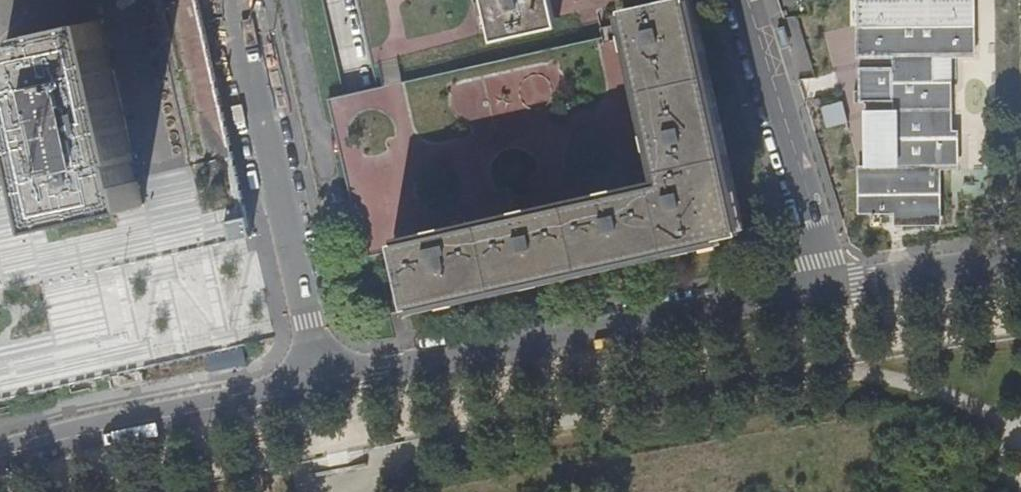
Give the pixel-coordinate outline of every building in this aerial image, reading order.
[(273,341),(271,330),(197,0),(0,0),(0,402),(273,341)] [(396,249),(403,284),(408,308),(455,298),(520,283),(567,273),(608,264),(656,254),(743,235),(689,0),(671,0),(624,11),(627,23),(601,30),(603,39),(460,70),(452,36),(444,0),(361,0),(380,88),(332,99),(358,216),(361,231),(352,233),(357,258),(396,249)] [(490,23),(494,41),(558,26),(554,8),(552,0),(485,0),(490,23)] [(941,55),(974,54),(974,0),(859,0),(860,56),(893,56),(893,110),(866,110),(866,166),(861,166),(861,211),(898,212),(898,223),(940,223),(941,167),(958,167),(958,131),(951,131),(951,83),(942,83),(933,83),(933,55),(941,55)] [(942,83),(941,55),(933,55),(933,83),(942,83)] [(843,100),(822,106),(827,127),(848,122),(843,100)]
